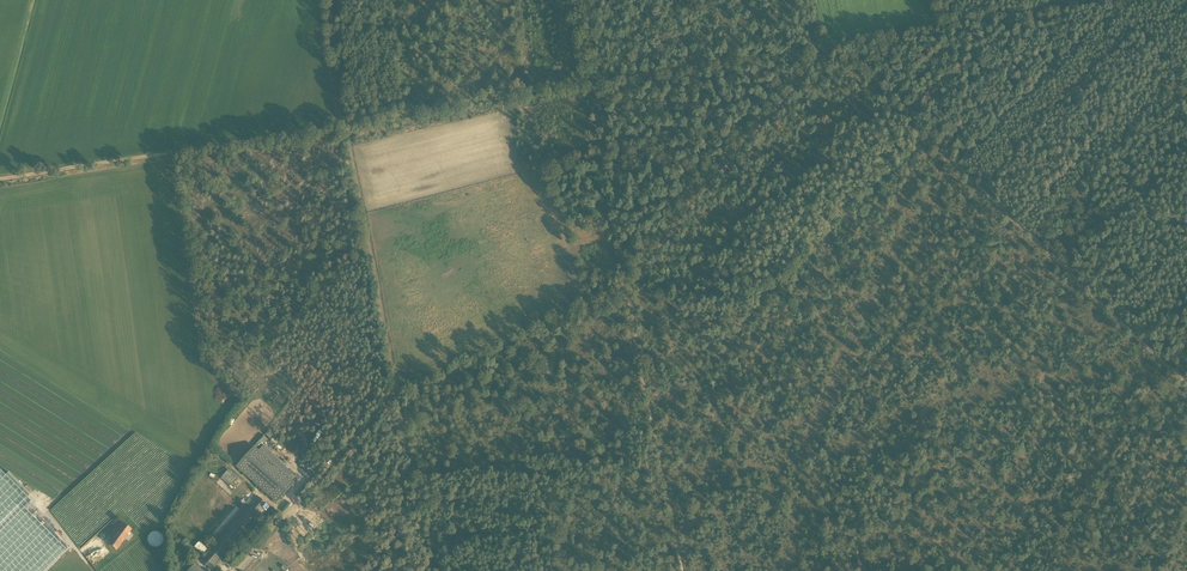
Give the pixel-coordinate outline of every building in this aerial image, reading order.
[(294,483),(290,479),(259,451),(254,447),(236,467),(277,503),(294,483)] [(70,547),(49,526),(53,522),(36,505),(39,502),(10,472),(6,476),(0,469),(0,570),(46,570),(70,547)] [(227,469),(219,478),(227,485),(235,477),(227,469)] [(212,570),(269,506),(257,496),(200,560),(212,570)] [(116,550),(132,529),(121,521),(110,536),(113,538),(109,544),(116,550)] [(150,541),(159,539),(158,531),(148,533),(150,541)] [(179,544),(184,548),(188,543),(183,540),(179,544)] [(193,546),(202,554),(207,549),(198,541),(193,546)]
